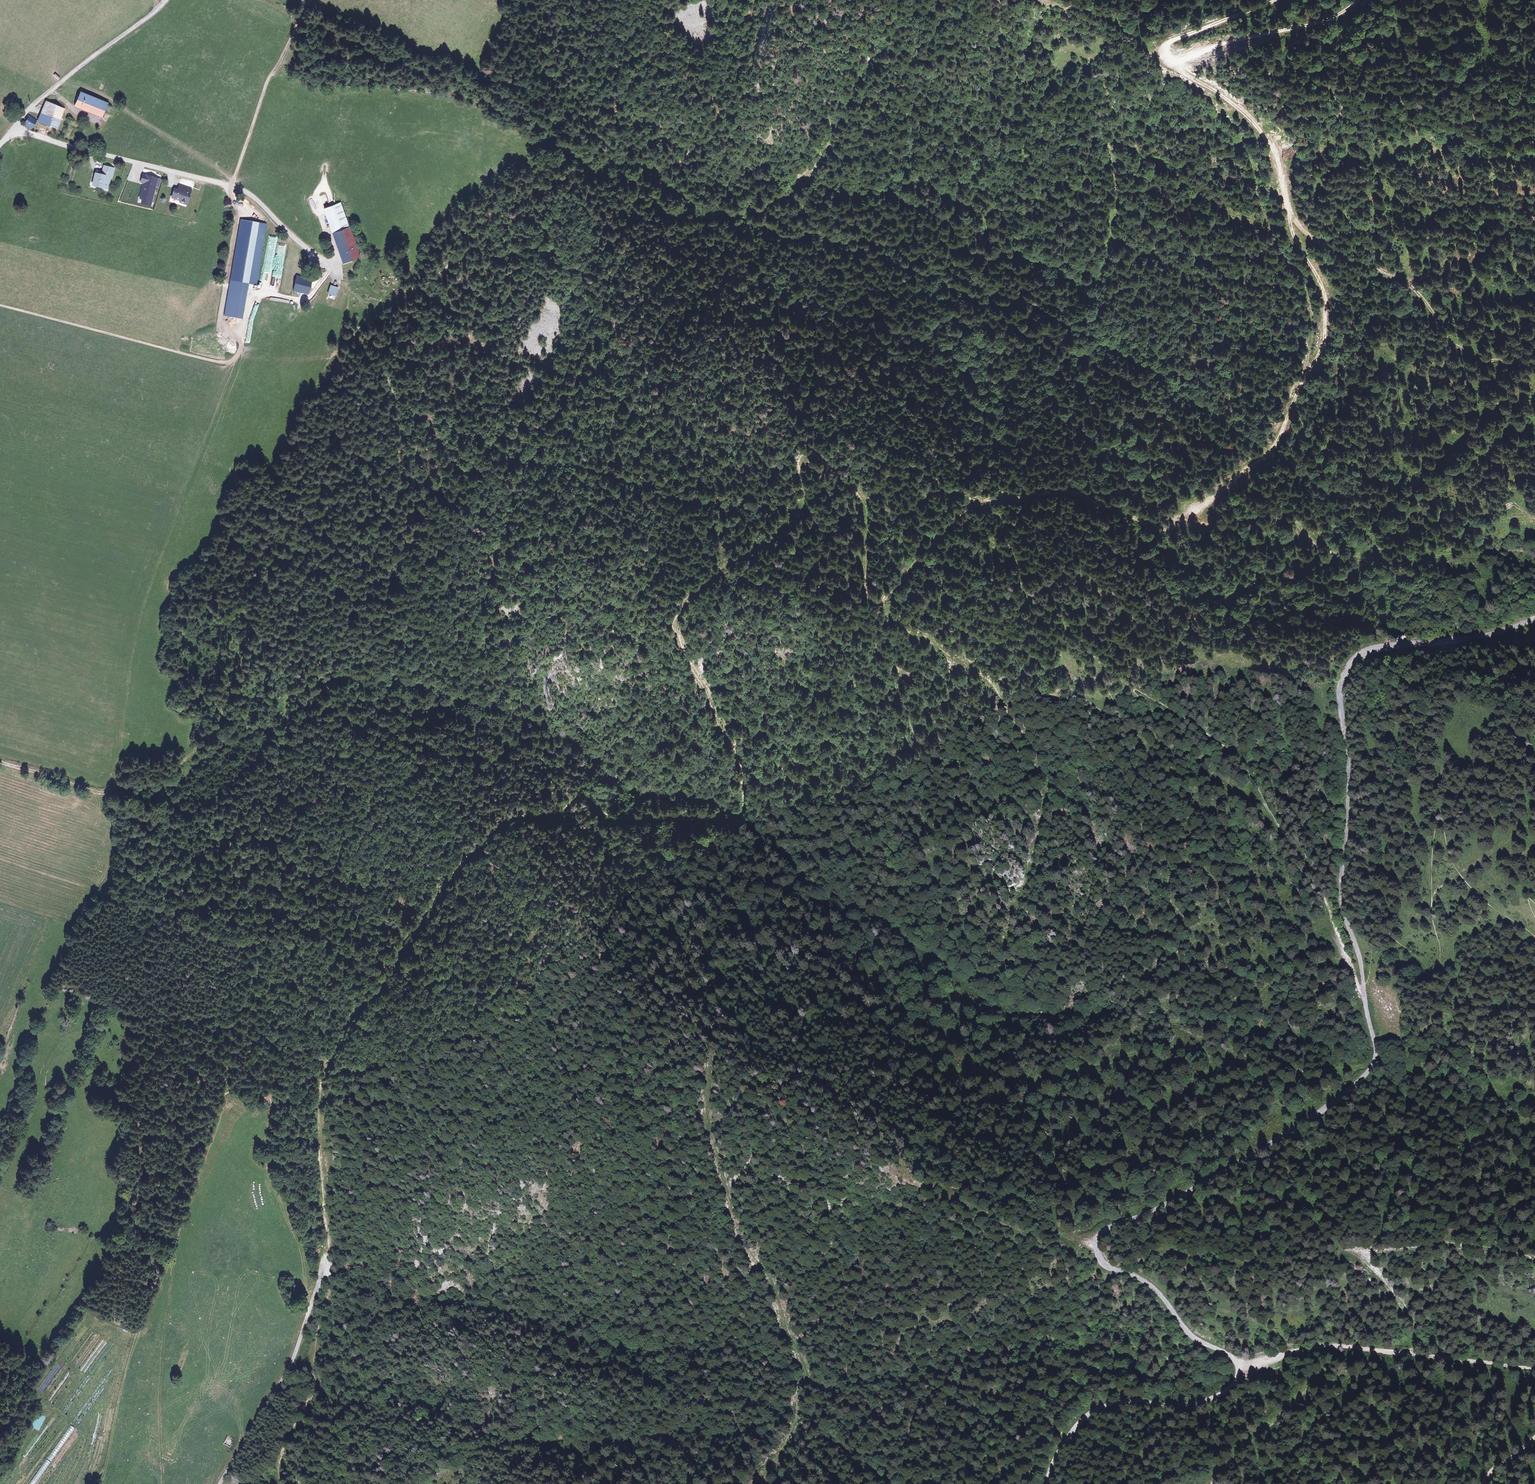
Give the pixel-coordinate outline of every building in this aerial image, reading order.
[(108,105),(81,95),(75,109),(102,120),(108,105)] [(46,105),(44,109),(41,116),(38,123),(57,131),(65,112),(46,105)] [(41,116),(44,109),(39,108),(34,113),(41,116)] [(36,122),(28,118),(26,121),(27,122),(24,127),(31,132),(36,122)] [(112,168),(104,166),(102,176),(99,175),(93,174),(90,183),(96,184),(96,186),(106,188),(108,177),(109,178),(112,168)] [(161,179),(143,175),(141,182),(144,183),(141,198),(144,199),(143,204),(151,206),(156,186),(160,187),(161,179)] [(180,191),(175,189),(172,198),(179,200),(182,203),(187,205),(191,195),(192,195),(194,190),(182,187),(180,191)] [(328,211),(335,234),(352,229),(344,205),(328,211)] [(267,225),(240,221),(231,282),(249,284),(258,286),(267,225)] [(352,229),(335,234),(346,266),(363,260),(352,229)] [(276,245),(277,236),(269,235),(268,243),(276,245)] [(311,279),(297,275),(293,290),(308,294),(311,279)] [(249,284),(231,282),(227,319),(244,321),(249,284)] [(337,288),(331,286),(328,294),(335,296),(337,288)] [(243,1442),(247,1436),(238,1431),(234,1438),(243,1442)] [(224,1445),(231,1447),(233,1439),(227,1437),(224,1445)]
